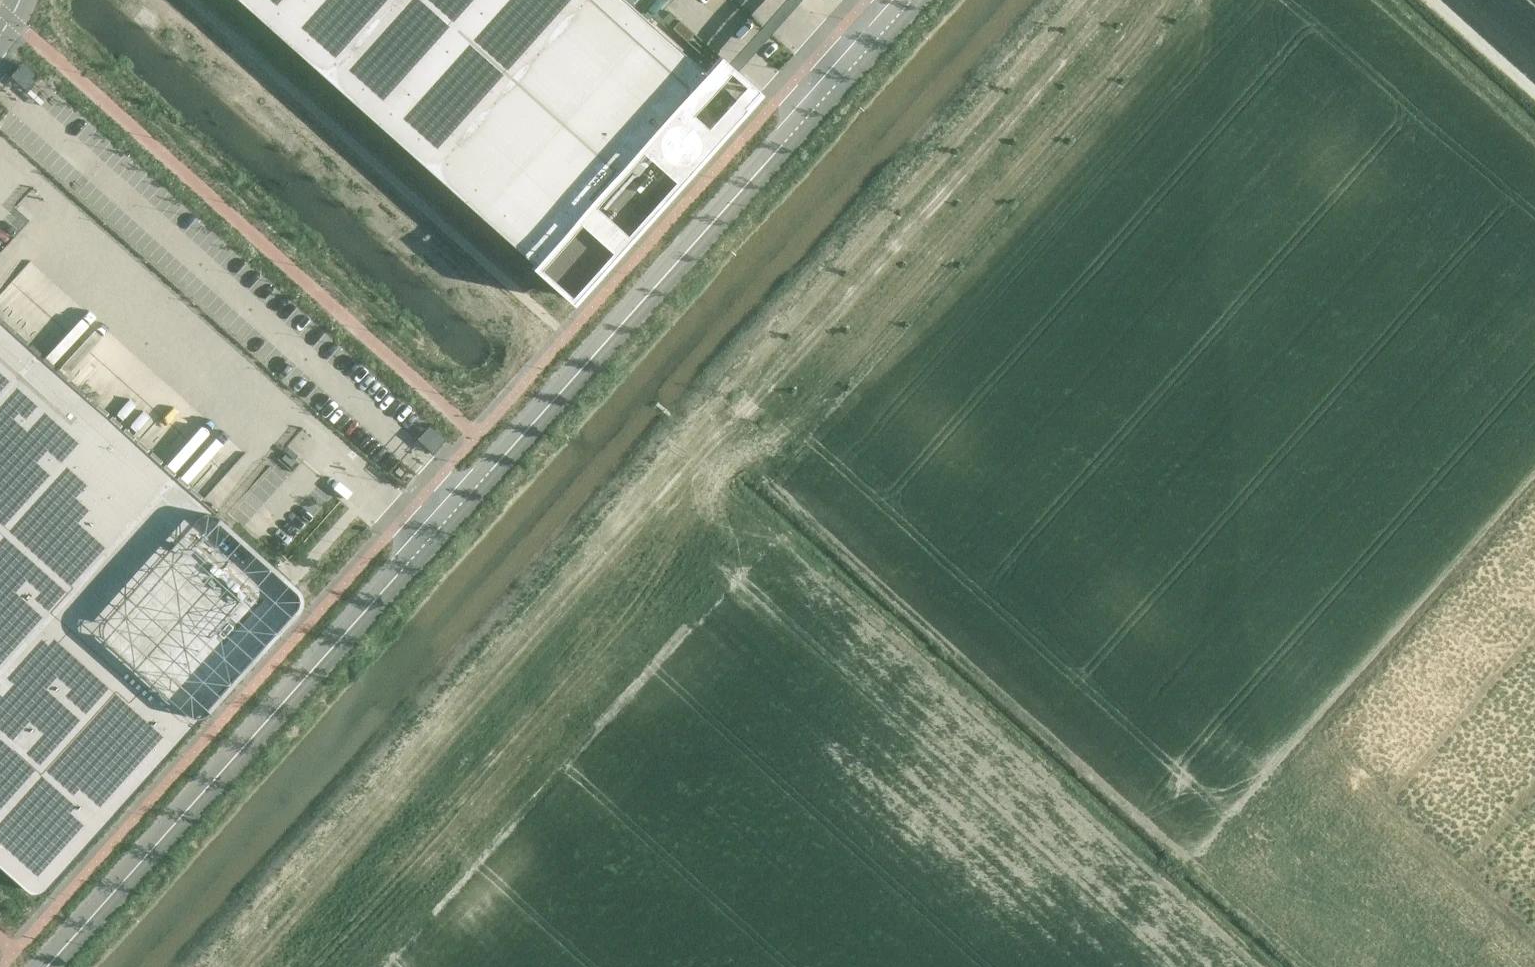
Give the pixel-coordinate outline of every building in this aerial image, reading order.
[(533,263),(531,266),(571,302),(574,299),(664,198),(669,192),(674,186),(716,140),(745,107),(739,101),(728,91),(708,74),(705,71),(628,3),(625,0),(239,0),(533,263)] [(669,26),(677,18),(670,12),(663,20),(669,26)] [(25,89),(38,76),(23,62),(11,75),(25,89)] [(24,885),(27,887),(30,890),(33,891),(35,891),(37,891),(39,891),(40,890),(42,890),(43,889),(44,889),(46,888),(47,888),(48,887),(50,885),(55,879),(208,708),(263,646),(287,618),(299,606),(299,605),(300,605),(300,604),(300,603),(301,602),(301,601),(301,600),(301,598),(301,597),(301,596),(301,595),(301,594),(301,593),(301,592),(301,591),(300,590),(300,589),(299,588),(298,587),(298,586),(297,585),(296,584),(295,583),(272,562),(174,475),(118,425),(59,372),(0,319),(0,863),(24,885)] [(433,453),(445,440),(430,426),(418,440),(433,453)] [(403,480),(410,473),(401,465),(395,472),(403,480)]
